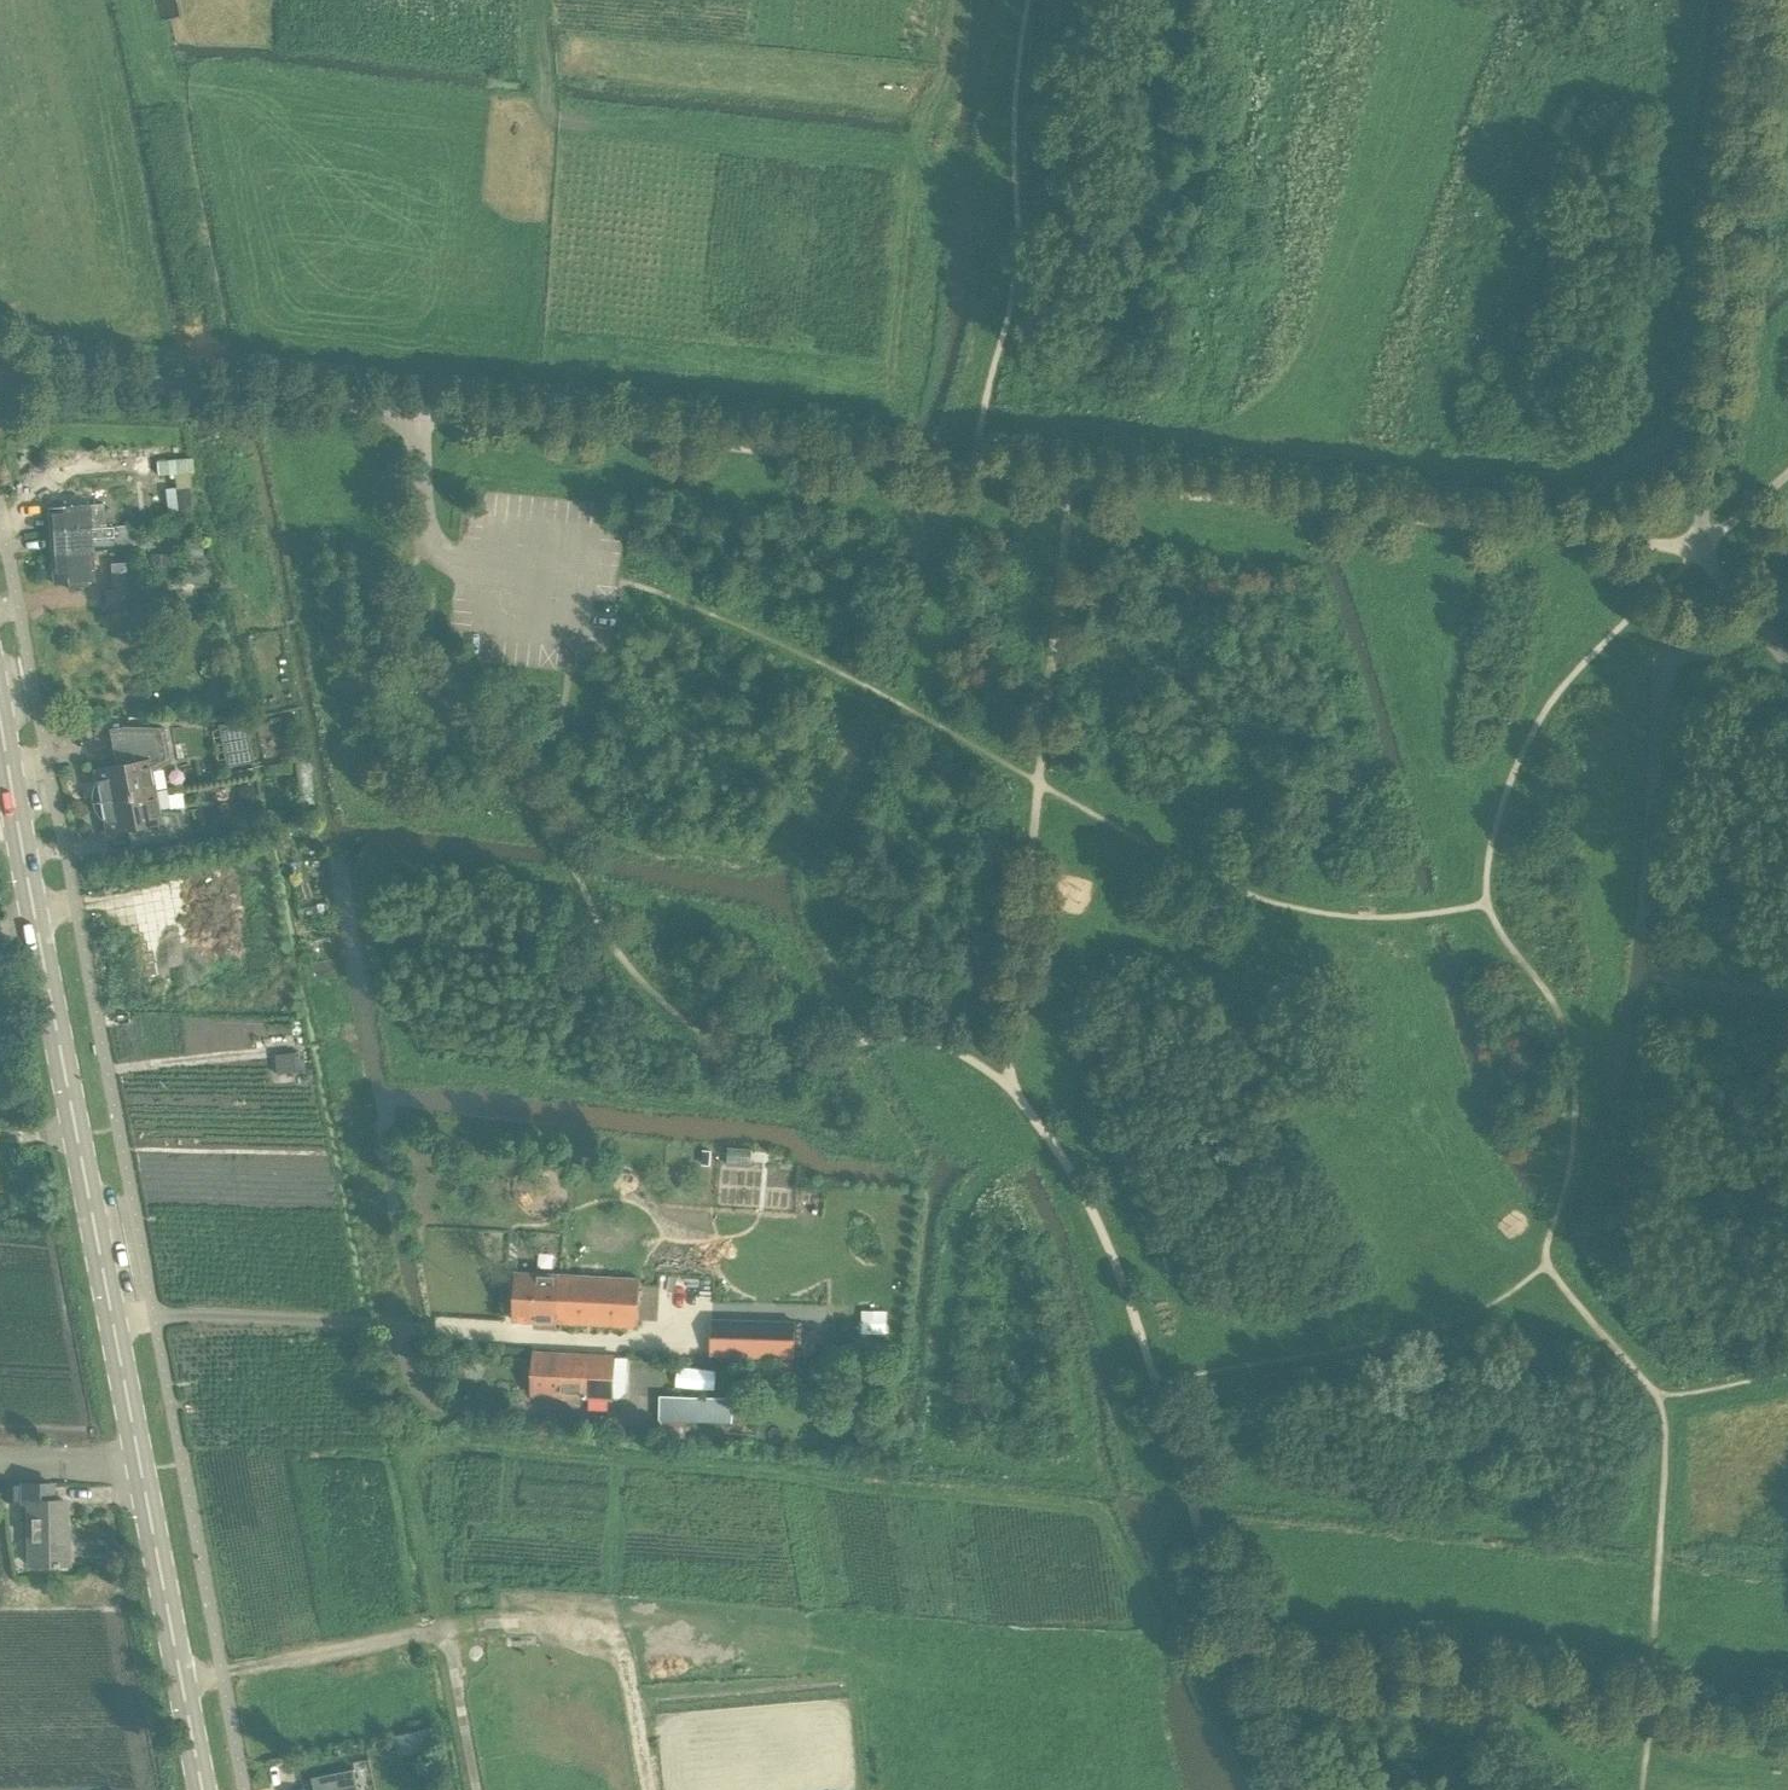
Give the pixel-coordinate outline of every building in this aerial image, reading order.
[(188,457),(156,459),(157,473),(191,471),(193,471),(192,457),(188,457)] [(192,514),(189,487),(177,488),(180,515),(192,514)] [(90,505),(49,509),(50,532),(106,529),(112,529),(112,527),(106,527),(105,515),(104,504),(90,505)] [(106,529),(50,532),(52,556),(94,554),(92,539),(106,537),(113,537),(112,529),(106,529)] [(183,537),(184,560),(204,559),(204,537),(183,537)] [(94,554),(52,556),(53,584),(71,582),(72,591),(85,590),(84,581),(96,580),(94,554)] [(152,555),(152,575),(170,575),(170,555),(152,555)] [(133,609),(138,609),(134,561),(111,563),(114,589),(106,589),(108,607),(133,604),(133,609)] [(156,708),(170,708),(170,692),(156,691),(156,708)] [(227,767),(253,762),(246,725),(218,724),(227,767)] [(124,764),(95,770),(97,781),(94,785),(93,789),(92,793),(92,798),(92,803),(117,799),(156,791),(152,770),(169,761),(164,727),(123,727),(117,728),(124,764)] [(156,791),(117,799),(92,803),(92,805),(94,809),(96,813),(98,817),(101,820),(105,823),(107,834),(128,830),(129,834),(141,832),(143,845),(184,837),(179,813),(160,811),(156,791)] [(276,1055),(279,1074),(298,1072),(296,1052),(276,1055)] [(518,1272),(515,1320),(638,1327),(640,1279),(518,1272)] [(730,1319),(730,1355),(794,1356),(795,1320),(730,1319)] [(629,1358),(615,1357),(615,1355),(536,1352),(534,1395),(613,1398),(613,1397),(621,1397),(628,1391),(629,1358)] [(733,1399),(659,1396),(659,1421),(661,1420),(661,1439),(686,1439),(687,1421),(733,1421),(733,1399)] [(52,1501),(52,1484),(20,1485),(21,1503),(27,1503),(28,1564),(66,1564),(66,1501),(52,1501)] [(6,1501),(18,1501),(18,1485),(6,1485),(6,1501)] [(435,1749),(430,1727),(394,1736),(399,1758),(435,1749)] [(354,1767),(316,1775),(319,1789),(359,1789),(354,1767)]
